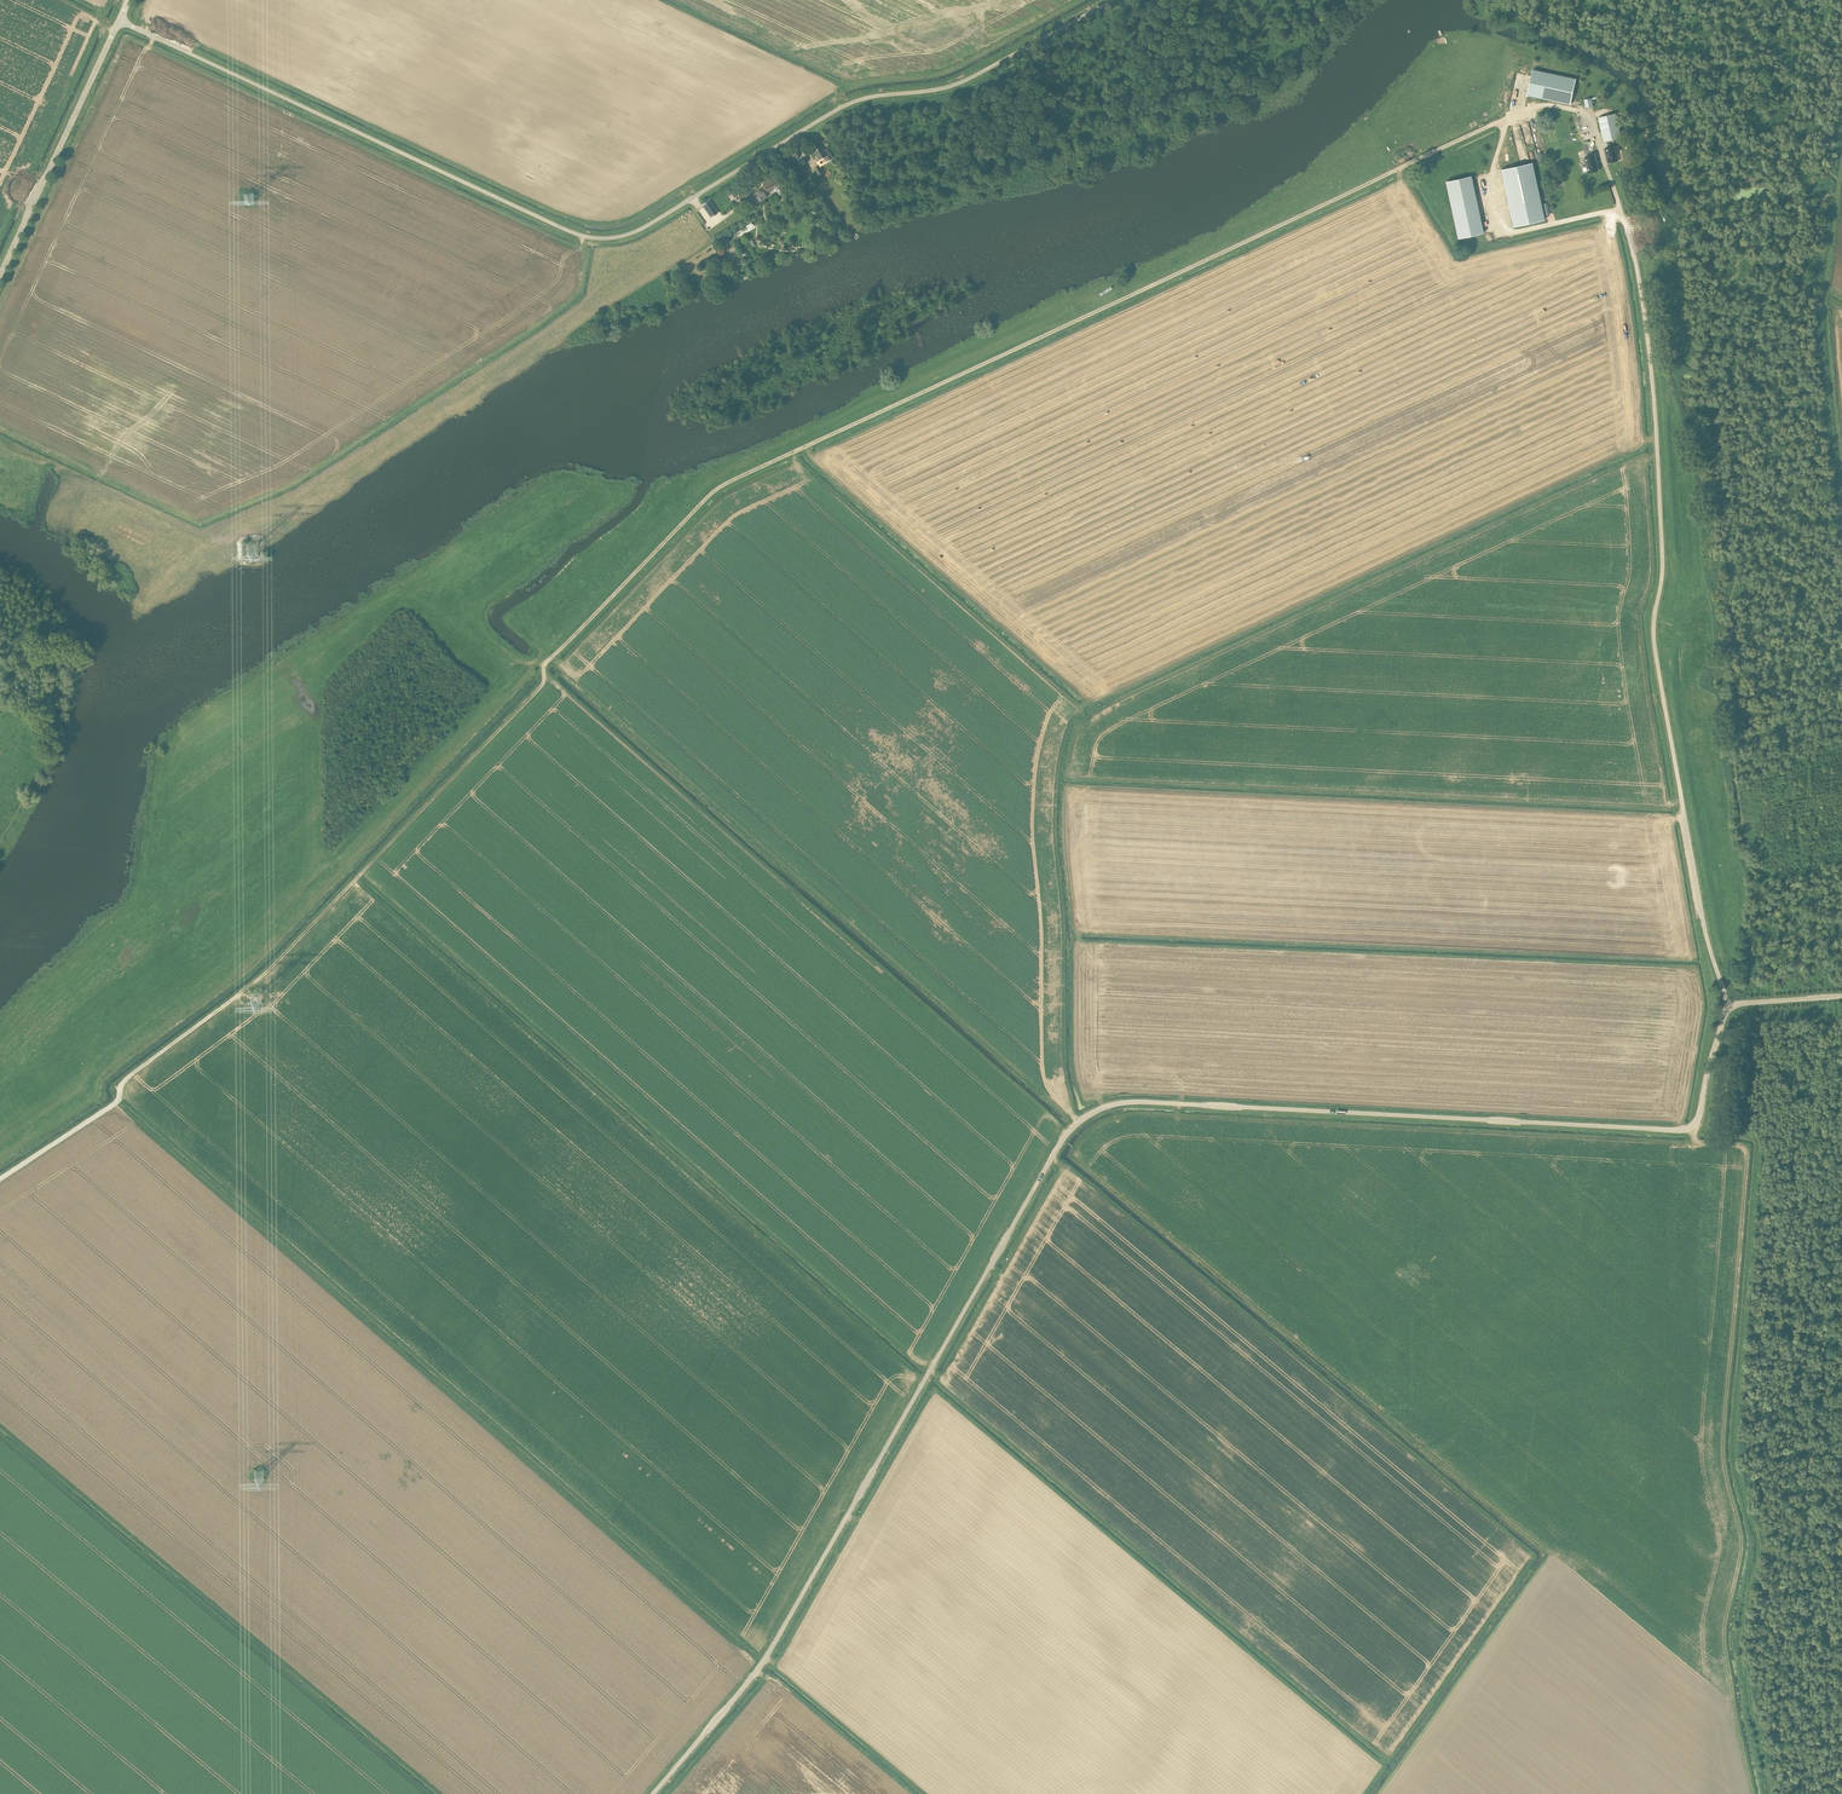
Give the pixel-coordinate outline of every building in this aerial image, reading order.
[(1533,69),(1527,95),(1570,104),(1571,105),(1572,99),(1576,79),(1533,69)] [(1593,106),(1592,98),(1584,100),(1586,107),(1593,106)] [(1617,113),(1598,117),(1604,141),(1622,137),(1617,113)] [(1618,145),(1605,148),(1608,163),(1618,161),(1617,152),(1617,151),(1619,150),(1618,145)] [(824,157),(827,162),(833,158),(827,148),(824,150),(821,146),(814,150),(820,160),(824,157)] [(781,156),(786,164),(799,156),(794,148),(781,156)] [(1595,155),(1585,157),(1588,173),(1599,170),(1595,155)] [(795,170),(806,163),(803,158),(792,165),(795,170)] [(1513,227),(1545,220),(1532,163),(1500,170),(1513,227)] [(819,165),(814,168),(817,173),(818,175),(823,172),(822,170),(821,168),(819,165)] [(784,191),(780,185),(774,176),(763,183),(765,186),(762,188),(752,194),(758,202),(767,196),(766,194),(769,192),(775,188),(780,194),(784,191)] [(1458,239),(1484,233),(1471,176),(1445,182),(1458,239)] [(710,200),(702,205),(711,218),(719,213),(710,200)] [(728,235),(718,241),(721,246),(731,241),(728,235)]
